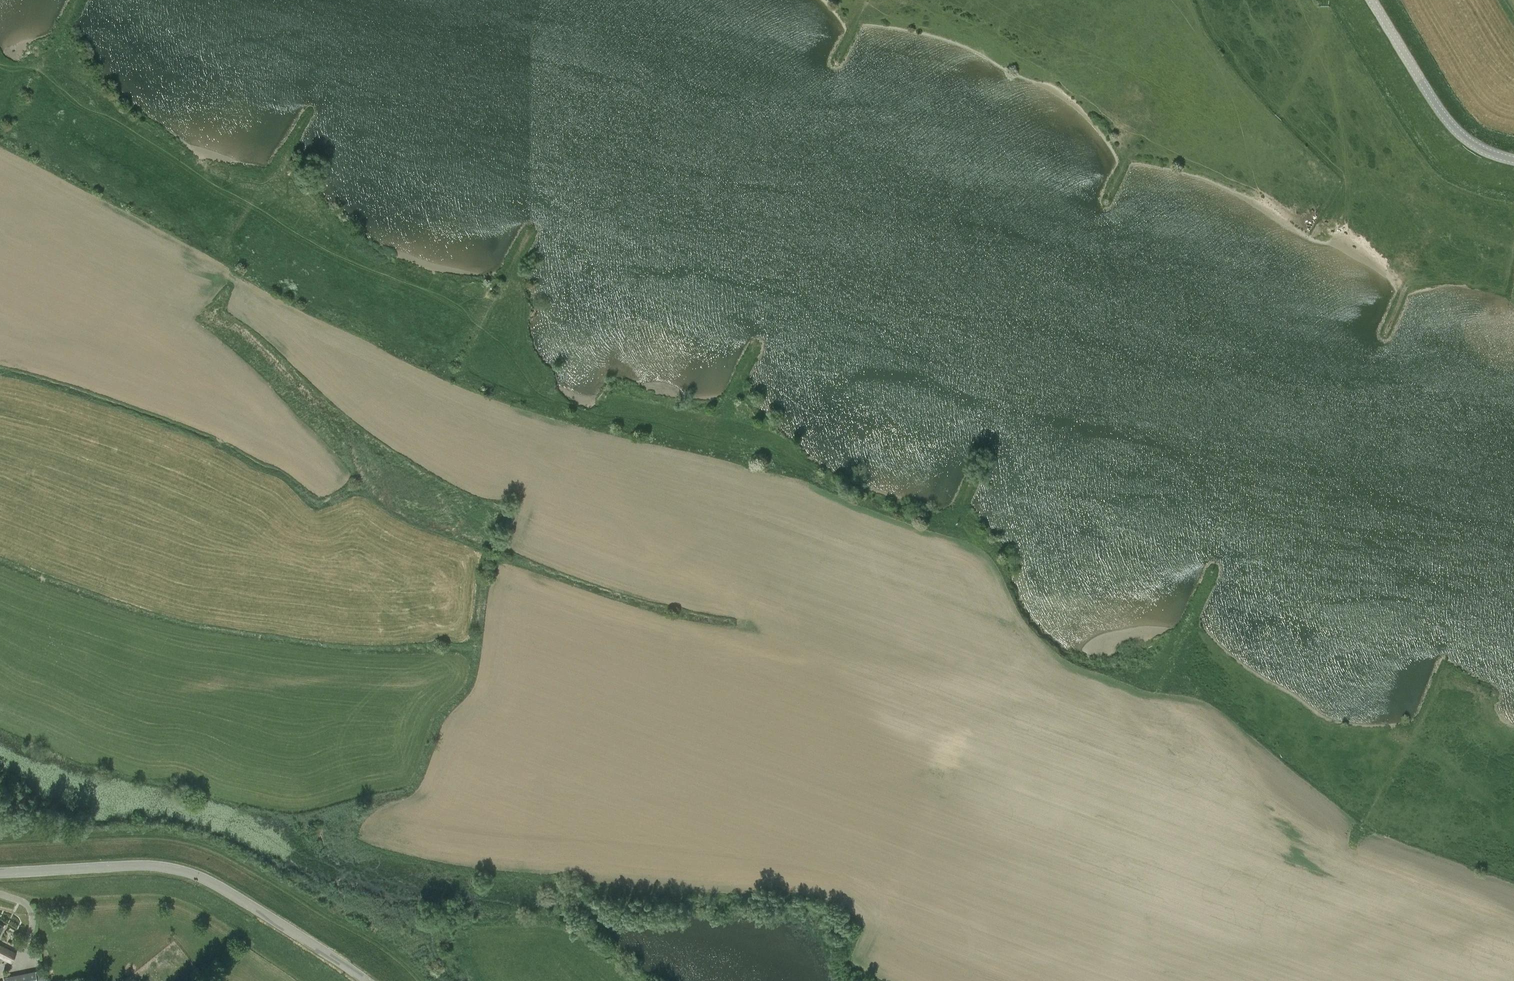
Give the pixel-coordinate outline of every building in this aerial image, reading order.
[(11,962),(16,952),(0,945),(0,956),(11,962)] [(3,977),(4,980),(45,980),(43,969),(35,971),(3,977)]
